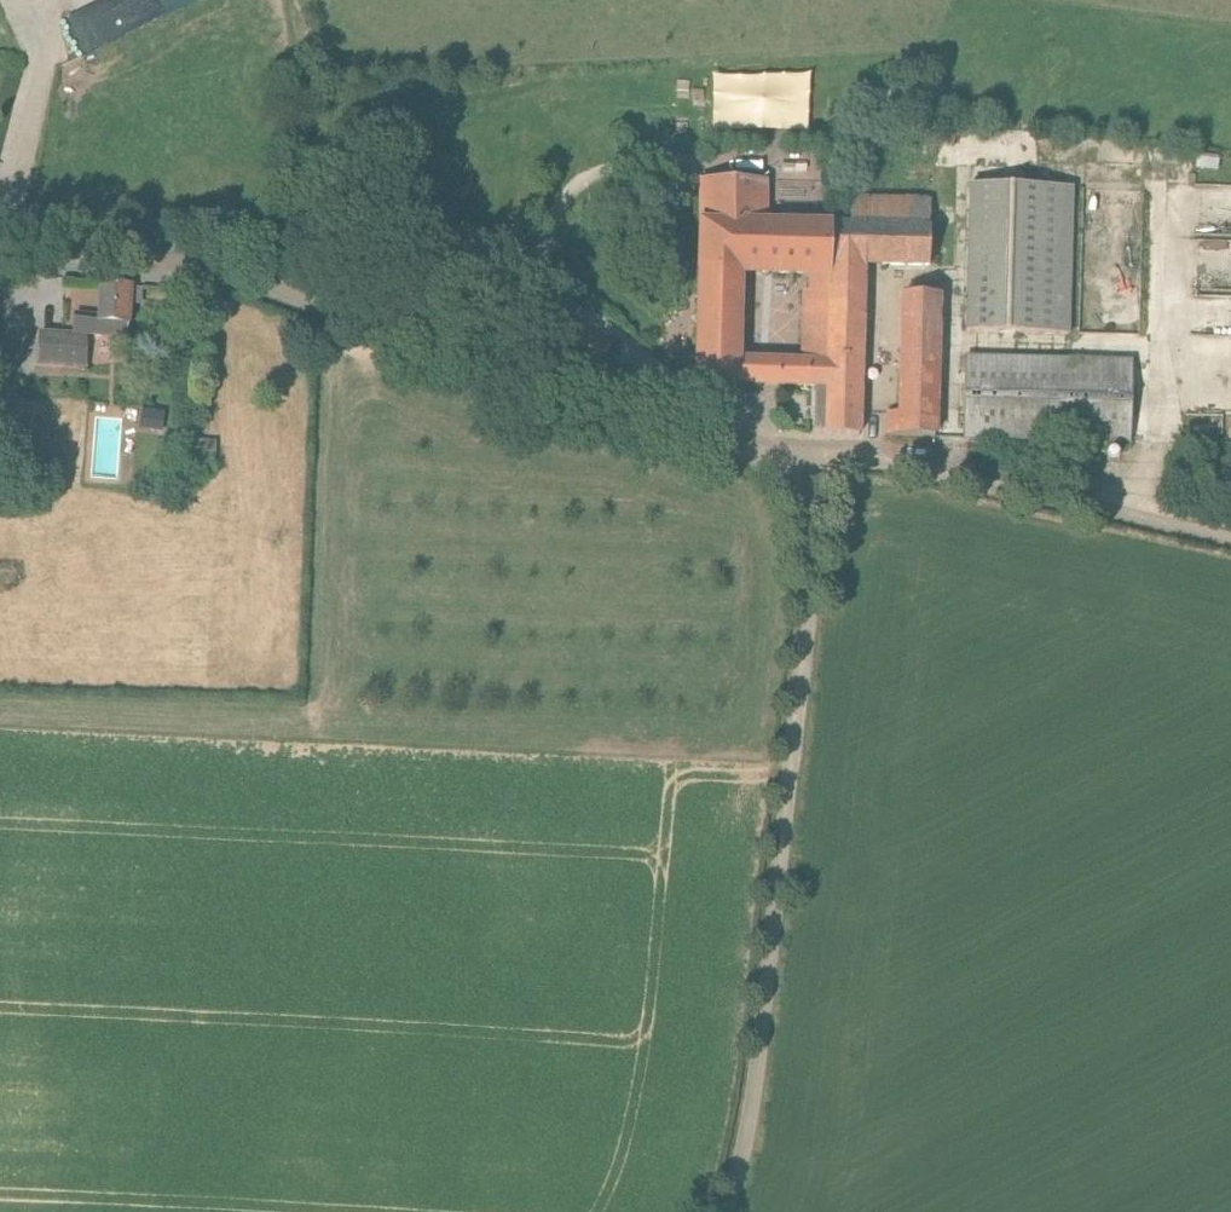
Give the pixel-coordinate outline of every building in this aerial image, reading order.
[(75,12),(99,0),(69,0),(75,12)] [(91,46),(157,18),(150,0),(122,0),(79,18),(91,46)] [(701,224),(699,294),(723,294),(724,272),(742,272),(742,274),(808,276),(808,293),(802,293),(802,312),(829,313),(831,225),(765,223),(766,182),(702,180),(701,224)] [(1066,332),(1069,188),(970,185),(967,330),(1066,332)] [(831,225),(829,313),(828,360),(828,361),(779,360),(779,385),(816,386),(830,386),(830,399),(861,400),(864,264),(954,266),(955,228),(831,225)] [(723,294),(699,294),(697,383),(759,384),(760,360),(740,359),(742,274),(742,272),(724,272),(723,294)] [(132,285),(104,282),(100,315),(74,313),(72,334),(39,332),(37,364),(87,366),(88,336),(130,339),(134,302),(140,303),(141,288),(132,287),(132,285)] [(887,435),(935,436),(939,295),(905,294),(902,412),(887,412),(887,435)] [(828,360),(829,313),(802,312),(801,360),(828,360)] [(1133,359),(965,354),(963,437),(1131,441),(1133,359)] [(830,386),(816,386),(815,429),(822,429),(822,428),(827,428),(827,435),(860,436),(861,400),(830,399),(830,386)] [(164,431),(165,411),(145,410),(144,430),(164,431)] [(217,441),(191,438),(189,460),(215,462),(217,441)]
